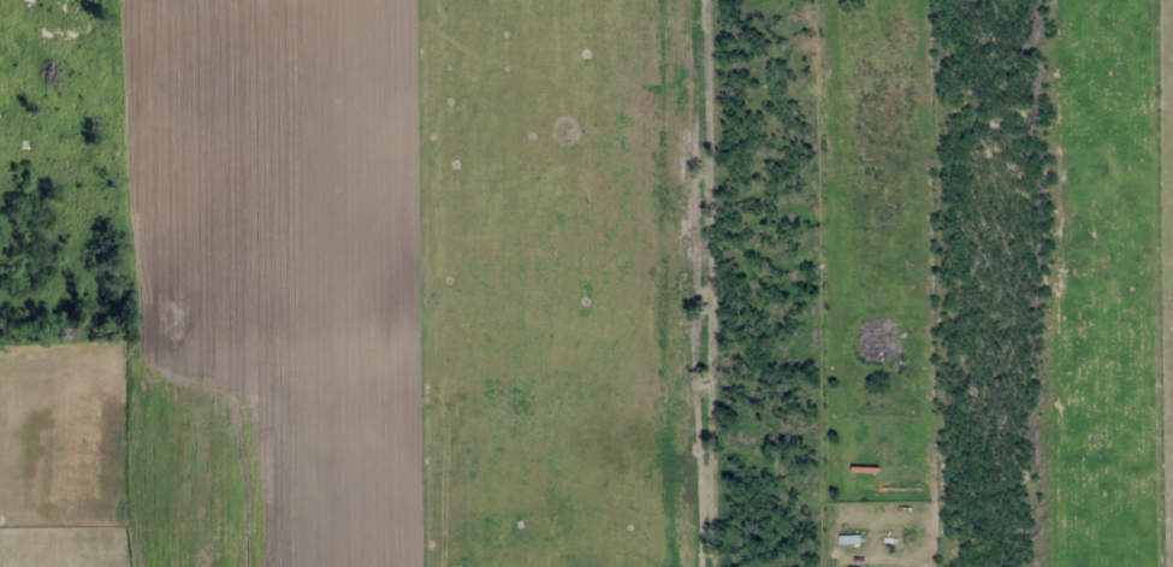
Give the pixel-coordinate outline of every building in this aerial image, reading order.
[(839,531),(839,543),(861,543),(861,531),(839,531)]
